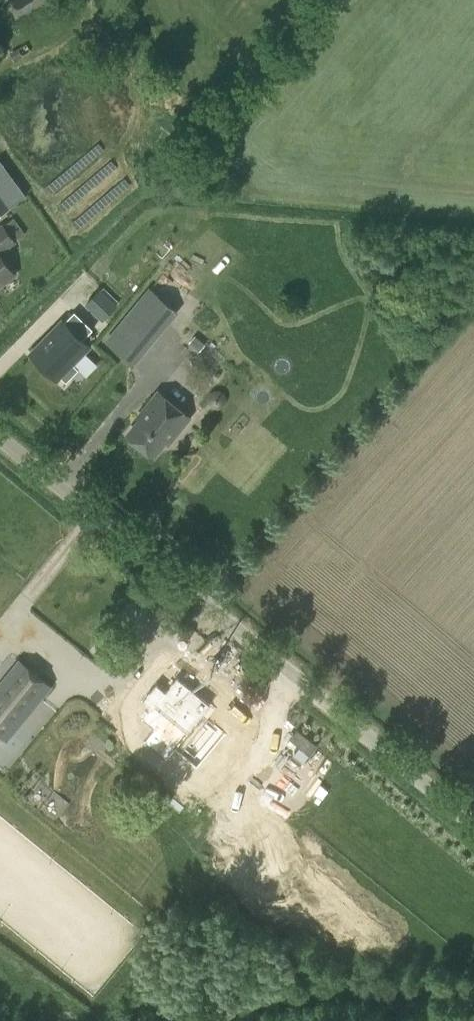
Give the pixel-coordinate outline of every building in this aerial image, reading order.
[(11,208),(0,192),(0,215),(11,208)] [(17,242),(15,240),(25,233),(14,218),(4,225),(3,223),(0,225),(0,254),(17,242)] [(14,278),(0,258),(0,288),(14,278)] [(108,288),(115,295),(127,284),(119,277),(108,288)] [(149,287),(104,340),(135,365),(179,311),(149,287)] [(30,355),(56,382),(60,379),(65,384),(76,373),(71,368),(88,351),(62,324),(30,355)] [(153,456),(165,441),(167,443),(188,417),(158,392),(143,410),(146,412),(127,434),(153,456)] [(0,686),(0,733),(6,738),(50,686),(45,682),(27,667),(20,662),(0,686)] [(151,710),(142,720),(154,731),(144,743),(165,761),(212,705),(178,677),(166,691),(158,685),(143,703),(151,710)]
